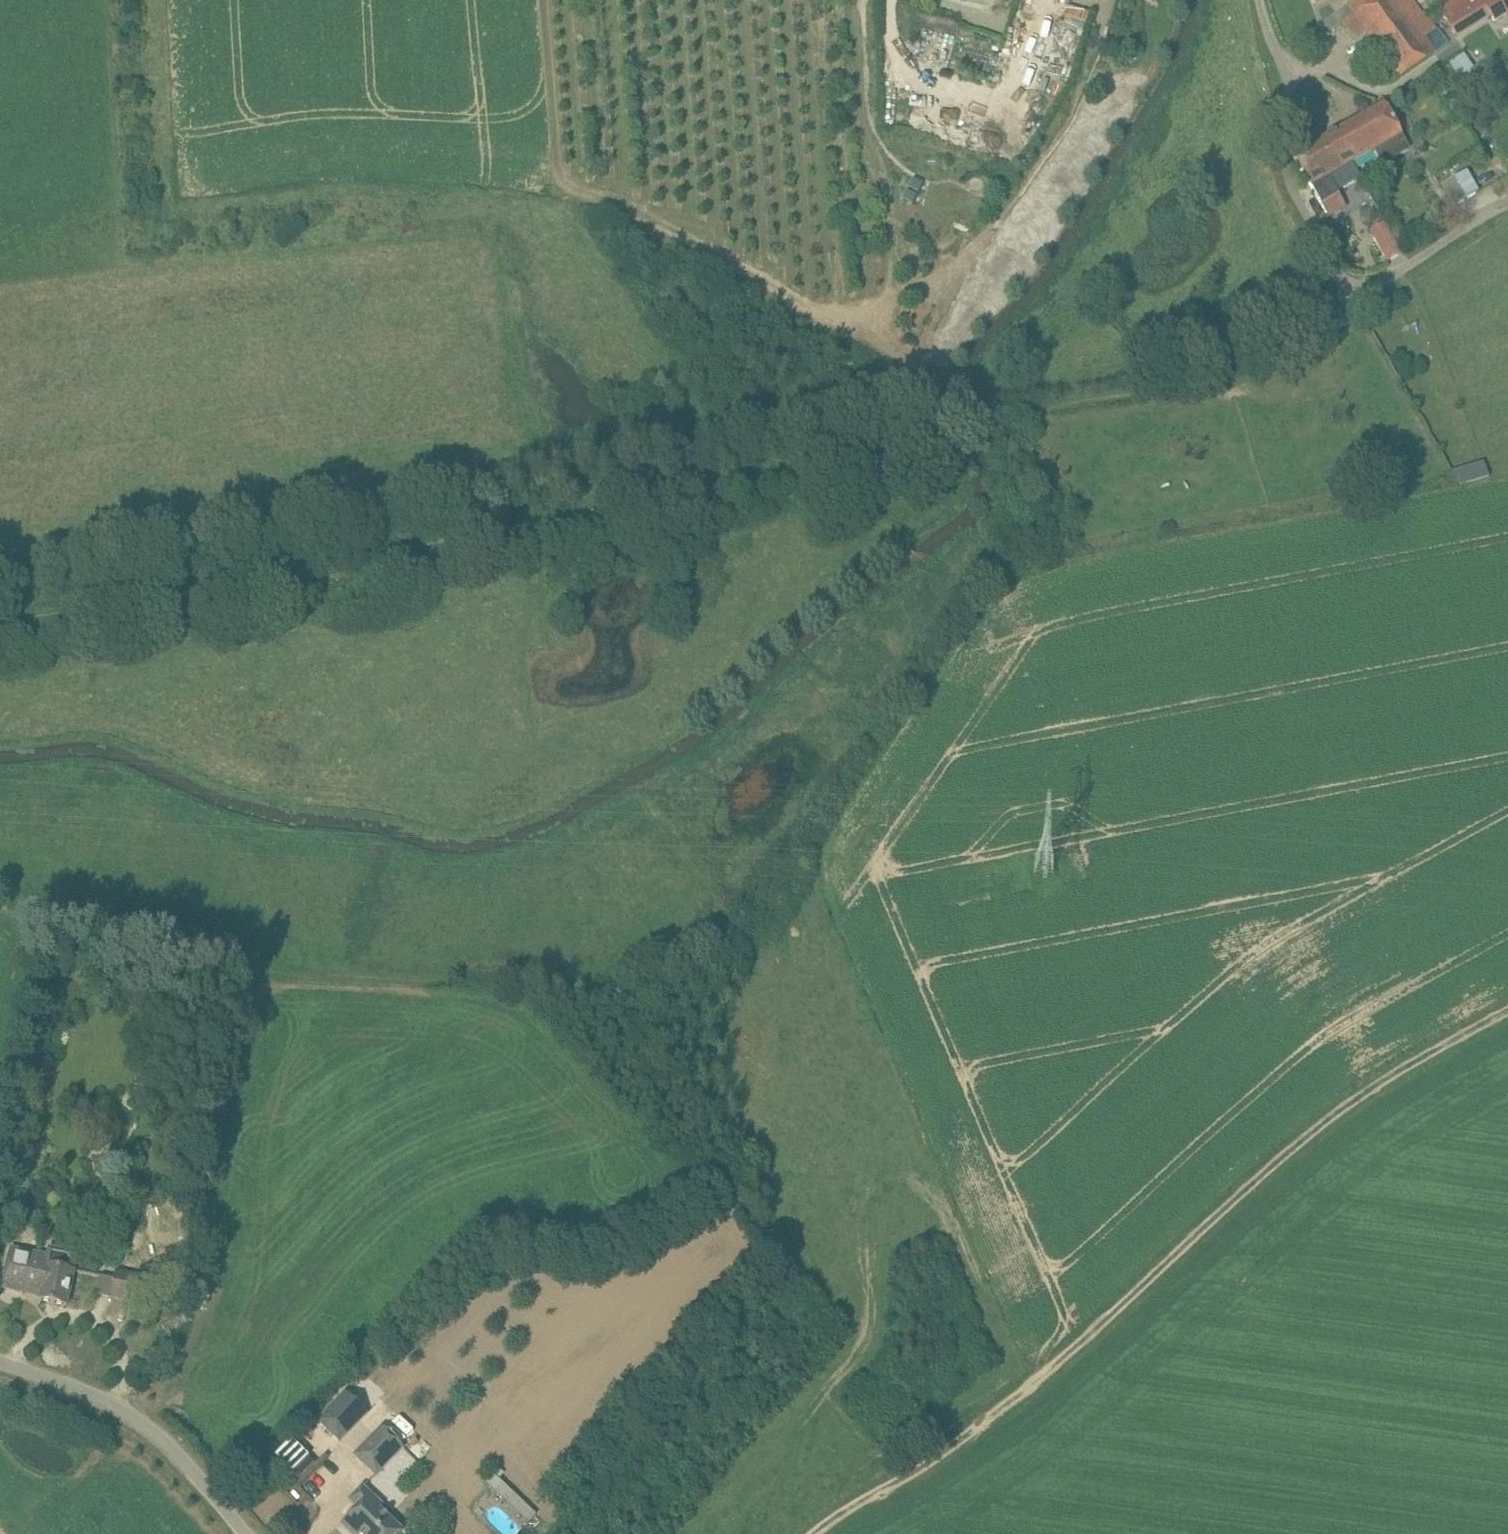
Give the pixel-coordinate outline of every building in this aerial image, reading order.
[(1355,37),(1364,31),(1399,79),(1435,53),(1423,37),(1436,28),(1424,11),(1421,13),(1411,0),(1350,0),(1347,2),(1356,14),(1344,22),(1355,37)] [(1439,7),(1457,37),(1492,16),(1495,22),(1507,15),(1507,13),(1500,0),(1451,0),(1439,7)] [(1384,104),(1328,136),(1337,152),(1344,148),(1352,162),(1374,150),(1382,163),(1409,148),(1400,132),(1384,104)] [(1328,136),(1294,156),(1322,204),(1339,194),(1337,191),(1360,177),(1352,163),(1352,162),(1344,148),(1337,152),(1328,136)] [(1441,186),(1453,207),(1478,192),(1466,171),(1441,186)] [(1369,228),(1386,259),(1400,252),(1382,220),(1369,228)] [(1461,488),(1486,477),(1479,459),(1453,470),(1461,488)] [(40,1295),(39,1299),(67,1305),(71,1286),(74,1271),(77,1256),(77,1254),(50,1249),(48,1257),(11,1249),(3,1287),(40,1295)] [(158,1258),(147,1260),(150,1275),(161,1273),(158,1258)] [(117,1268),(110,1296),(140,1303),(147,1275),(117,1268)] [(345,1393),(317,1421),(339,1442),(367,1413),(345,1393)] [(381,1427),(353,1456),(376,1478),(404,1449),(381,1427)] [(494,1473),(485,1483),(500,1496),(508,1487),(494,1473)] [(351,1533),(399,1533),(402,1531),(368,1498),(372,1495),(363,1486),(349,1500),(357,1508),(341,1524),(351,1533)]
